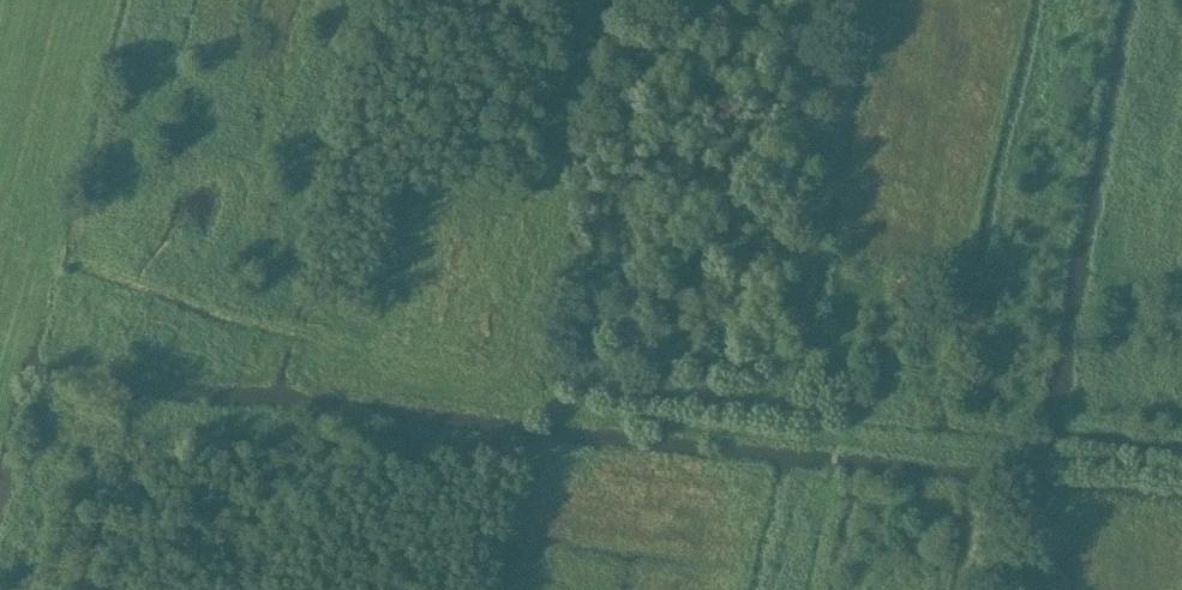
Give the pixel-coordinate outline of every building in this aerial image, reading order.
[(825,385),(823,398),(834,400),(837,387),(825,385)]
